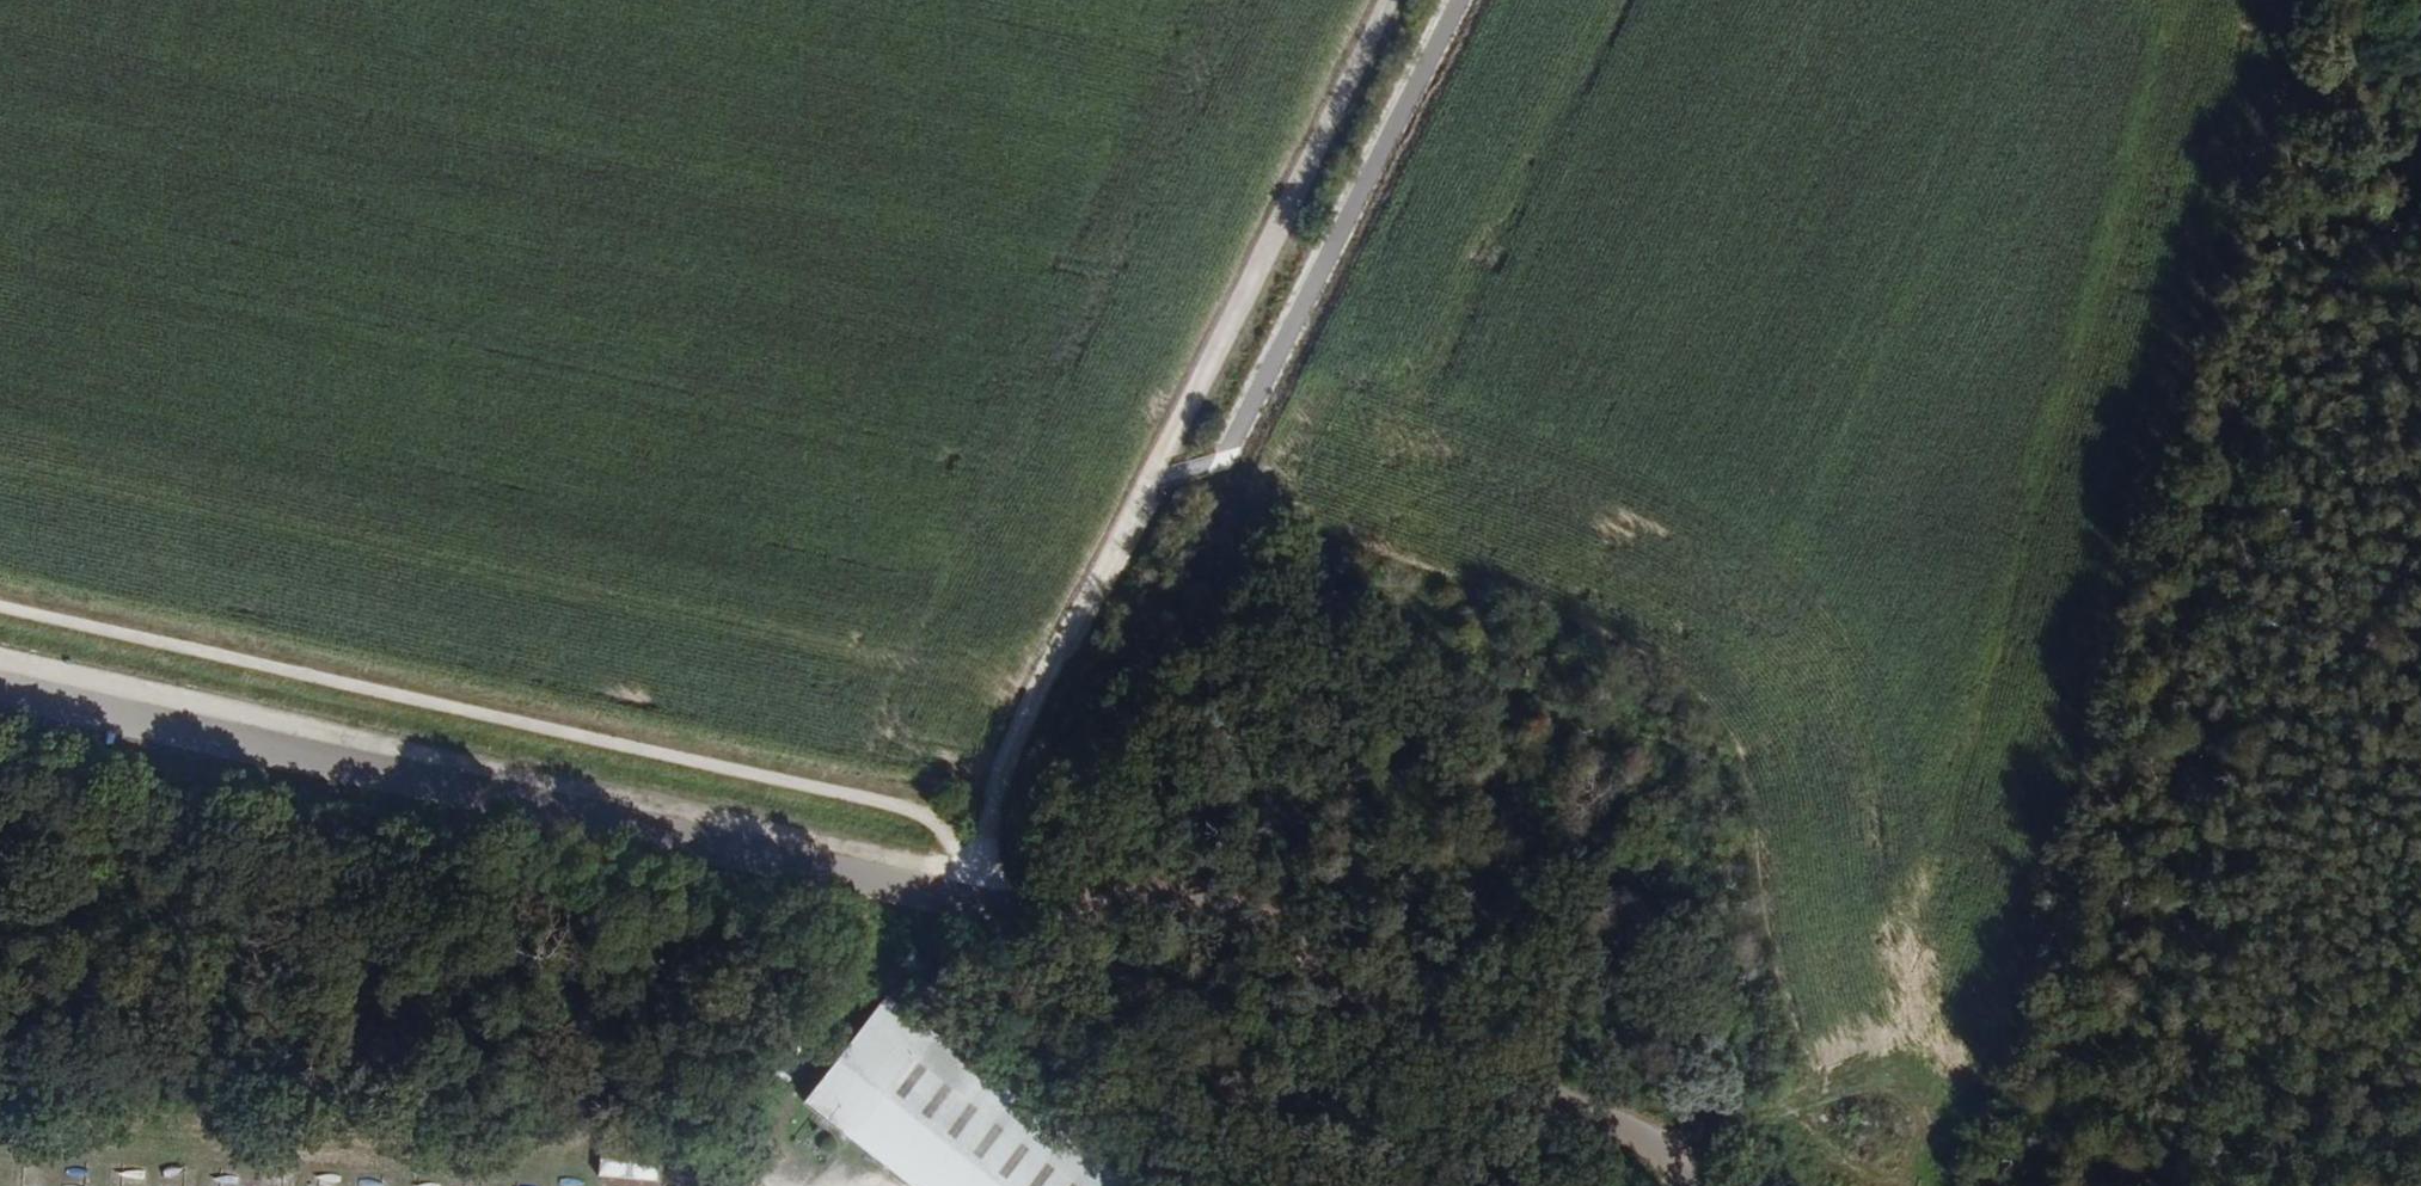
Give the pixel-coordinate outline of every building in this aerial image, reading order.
[(798,1099),(912,1185),(1113,1185),(1115,1182),(875,999),(798,1099)] [(661,1179),(662,1147),(603,1145),(602,1177),(661,1179)]
